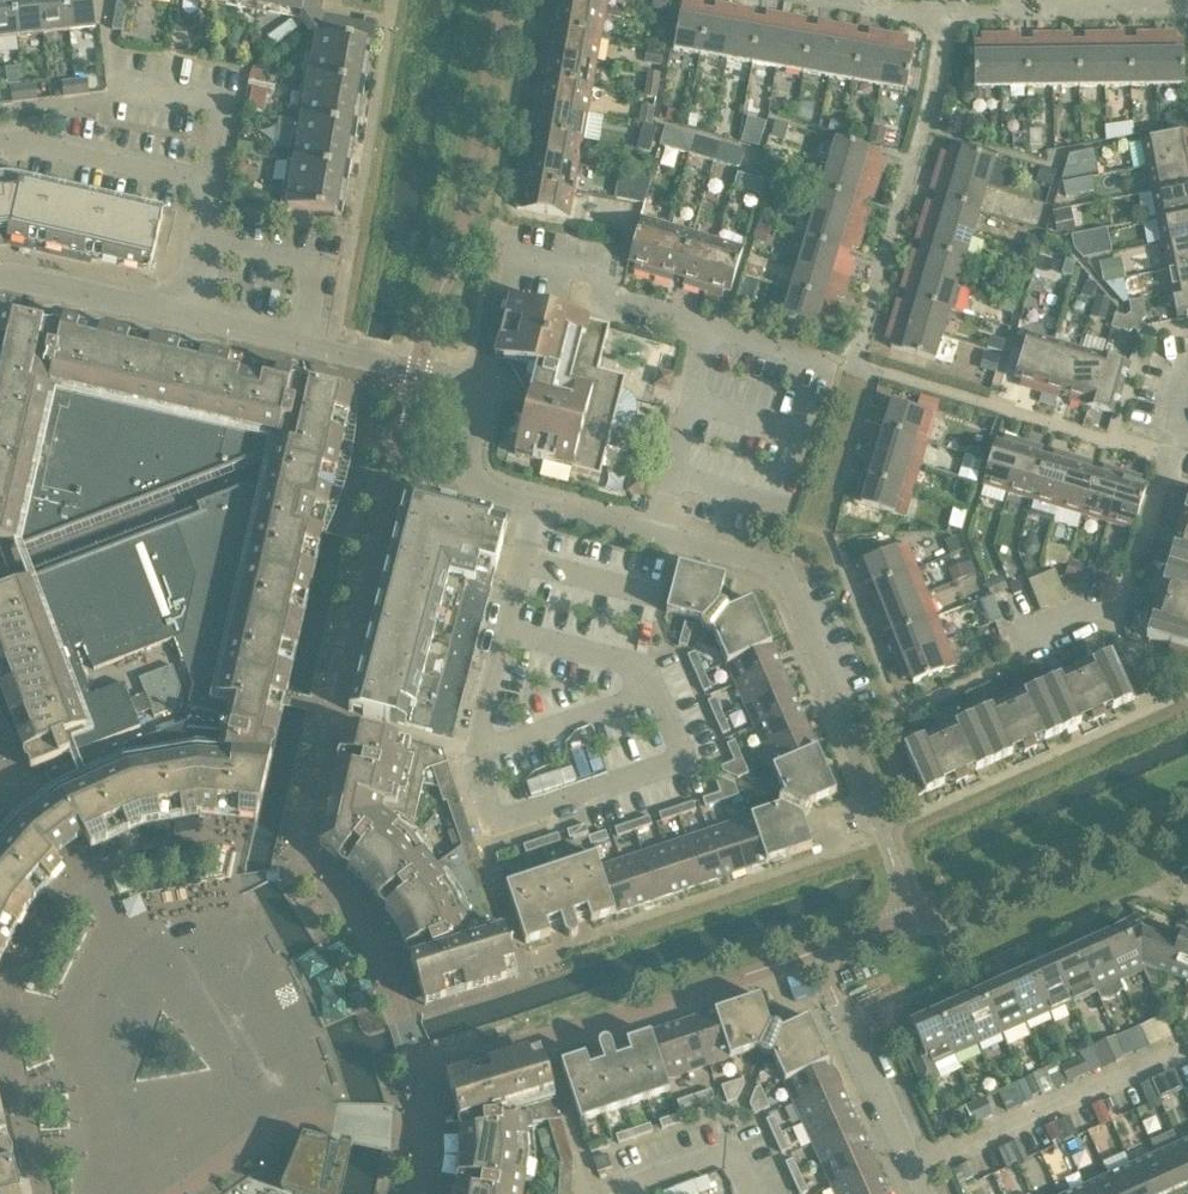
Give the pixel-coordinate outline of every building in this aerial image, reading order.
[(19,37),(15,0),(0,0),(0,39),(19,37)] [(19,37),(45,34),(41,0),(15,0),(19,37)] [(45,34),(70,31),(69,24),(67,0),(41,0),(45,34)] [(70,31),(96,28),(95,14),(94,0),(67,0),(69,24),(70,31)] [(112,30),(122,32),(128,0),(117,0),(112,30)] [(302,14),(304,0),(224,0),(302,14)] [(302,14),(300,21),(303,25),(321,11),(323,0),(304,0),(302,14)] [(605,12),(607,0),(553,0),(553,3),(605,12)] [(653,9),(668,11),(669,0),(654,0),(653,9)] [(709,10),(703,9),(704,2),(693,0),(683,0),(674,50),(701,55),(709,10)] [(605,12),(553,3),(549,23),(556,24),(555,30),(601,37),(605,12)] [(715,11),(709,10),(701,55),(726,60),(736,8),(716,4),(715,11)] [(755,11),(736,8),(726,60),(752,64),(760,20),(754,18),(755,11)] [(323,15),(321,11),(303,25),(305,27),(307,30),(325,18),(323,15)] [(760,20),(752,64),(777,69),(787,17),(767,14),(766,21),(760,20)] [(787,17),(777,69),(803,74),(811,29),(805,28),(806,21),(787,17)] [(325,18),(307,30),(310,34),(317,36),(366,44),(369,26),(325,18)] [(290,21),(268,37),(274,45),(296,29),(290,21)] [(817,30),(811,29),(803,74),(828,78),(838,26),(818,23),(817,30)] [(857,30),(838,26),(828,78),(854,83),(862,38),(856,37),(857,30)] [(601,37),(555,30),(554,36),(547,35),(544,54),(596,63),(601,37)] [(868,39),(862,38),(854,83),(880,88),(889,36),(869,32),(868,39)] [(1176,33),(1157,34),(1157,86),(1184,86),(1184,40),(1176,41),(1176,33)] [(1079,87),(1079,42),(1073,42),(1072,34),(1053,35),(1053,87),(1079,87)] [(1085,41),(1079,42),(1079,87),(1105,87),(1105,34),(1085,34),(1085,41)] [(1131,86),(1131,41),(1124,41),(1124,34),(1105,34),(1105,87),(1131,86)] [(1137,41),(1131,41),(1131,86),(1157,86),(1157,34),(1137,34),(1137,41)] [(1001,88),(1001,35),(981,35),(981,43),(974,43),(974,88),(1001,88)] [(1027,87),(1027,42),(1021,42),(1021,35),(1001,35),(1001,88),(1027,87)] [(1053,87),(1053,35),(1033,35),(1033,42),(1027,42),(1027,87),(1053,87)] [(317,36),(287,207),(288,207),(336,216),(336,215),(366,44),(317,36)] [(889,36),(880,88),(906,93),(914,47),(907,46),(908,39),(889,36)] [(648,51),(646,64),(661,66),(663,53),(648,51)] [(596,63),(544,54),(541,74),(548,75),(547,81),(592,89),(596,63)] [(648,73),(644,97),(658,99),(661,76),(662,74),(648,72),(648,73)] [(88,80),(76,82),(78,95),(90,94),(88,80)] [(539,86),(535,105),(587,114),(592,89),(547,81),(546,87),(539,86)] [(78,95),(76,82),(63,83),(64,97),(78,95)] [(37,86),(24,87),(26,101),(39,100),(37,86)] [(26,101),(24,87),(11,89),(13,103),(26,101)] [(253,90),(250,109),(264,111),(267,92),(253,90)] [(800,101),(798,117),(812,119),(814,104),(800,101)] [(644,123),(652,125),(656,107),(643,104),(639,122),(644,123)] [(587,114),(535,105),(532,125),(539,126),(538,132),(583,140),(587,114)] [(666,110),(662,121),(674,124),(677,114),(666,110)] [(687,115),(684,127),(693,129),(696,117),(687,115)] [(829,129),(844,132),(846,119),(831,117),(829,129)] [(771,137),(783,141),(788,126),(775,122),(771,137)] [(658,127),(652,125),(644,123),(637,148),(651,152),(658,127)] [(1132,123),(1105,127),(1108,141),(1134,136),(1132,123)] [(765,129),(747,124),(741,142),(760,148),(765,129)] [(872,126),(868,142),(881,144),(885,129),(872,126)] [(689,155),(695,136),(665,127),(660,146),(689,155)] [(583,140),(538,132),(537,138),(530,137),(526,156),(579,165),(583,140)] [(1130,144),(1135,168),(1147,166),(1147,168),(1187,160),(1187,132),(1130,144)] [(1027,133),(1013,133),(1013,149),(1028,149),(1027,133)] [(695,136),(689,155),(714,162),(720,144),(695,136)] [(828,166),(879,181),(884,162),(877,160),(880,153),(836,140),(828,166)] [(720,144),(714,162),(736,169),(740,168),(745,151),(720,144)] [(942,152),(937,171),(987,187),(995,161),(951,148),(949,154),(942,152)] [(1094,151),(1069,155),(1062,180),(1080,177),(1091,175),(1098,174),(1094,151)] [(579,165),(526,156),(523,176),(530,177),(529,183),(574,191),(579,165)] [(1147,168),(1152,193),(1187,186),(1187,160),(1147,168)] [(828,166),(821,191),(865,204),(866,198),(873,200),(879,181),(828,166)] [(1036,182),(1053,187),(1058,171),(1042,166),(1036,182)] [(987,187),(937,171),(931,190),(938,192),(936,198),(980,211),(987,187)] [(620,172),(615,197),(644,202),(651,178),(620,172)] [(764,182),(738,174),(734,188),(760,195),(764,182)] [(1063,182),(1066,197),(1078,194),(1075,180),(1063,182)] [(574,191),(529,183),(528,189),(521,188),(517,209),(570,218),(574,191)] [(0,194),(0,232),(9,231),(7,240),(150,272),(162,217),(20,185),(18,193),(0,194)] [(1152,193),(1139,196),(1144,222),(1157,219),(1187,213),(1187,186),(1152,193)] [(993,206),(1044,222),(1050,203),(999,187),(993,206)] [(821,191),(813,216),(864,231),(870,212),(863,210),(865,204),(821,191)] [(927,202),(922,221),(972,236),(980,211),(936,198),(934,204),(927,202)] [(1070,210),(1054,214),(1059,236),(1065,234),(1075,232),(1070,210)] [(1157,219),(1162,244),(1187,239),(1187,213),(1157,219)] [(813,216),(806,240),(850,254),(851,248),(858,250),(864,231),(813,216)] [(652,276),(667,226),(642,218),(629,262),(636,264),(634,271),(652,276)] [(972,236),(922,221),(916,240),(923,242),(921,248),(965,261),(972,236)] [(771,229),(758,225),(754,237),(767,241),(771,229)] [(693,233),(667,226),(652,276),(671,282),(674,275),(679,277),(693,233)] [(1107,229),(1072,236),(1075,251),(1110,244),(1107,229)] [(693,233),(679,277),(685,279),(683,286),(702,291),(718,241),(693,233)] [(1027,233),(1022,248),(1039,253),(1043,238),(1027,233)] [(1162,244),(1167,270),(1187,266),(1187,239),(1162,244)] [(850,254),(806,240),(799,265),(849,281),(855,262),(848,259),(850,254)] [(718,241),(702,291),(721,297),(723,290),(730,292),(743,249),(718,241)] [(913,252),(907,271),(957,286),(965,261),(921,248),(919,254),(913,252)] [(1024,276),(1028,263),(1017,259),(1013,273),(1024,276)] [(1100,263),(1104,283),(1126,278),(1122,259),(1100,263)] [(1060,275),(1070,278),(1074,264),(1064,261),(1060,275)] [(849,281),(799,265),(791,290),(835,303),(837,297),(844,299),(849,281)] [(1167,270),(1173,295),(1187,292),(1187,266),(1167,270)] [(957,286),(907,271),(901,290),(908,292),(906,298),(950,311),(957,286)] [(1125,279),(1105,283),(1114,293),(1128,291),(1125,279)] [(1097,284),(1087,281),(1083,295),(1093,298),(1097,284)] [(988,291),(1001,296),(1004,286),(991,282),(988,291)] [(835,303),(791,290),(783,316),(834,331),(840,311),(833,309),(835,303)] [(1173,295),(1178,322),(1187,320),(1187,292),(1173,295)] [(1096,298),(1090,316),(1105,320),(1111,301),(1096,297),(1096,298)] [(898,301),(892,321),(942,336),(950,311),(906,298),(905,303),(898,301)] [(997,309),(1011,313),(1014,303),(1000,299),(997,309)] [(1140,324),(1146,318),(1142,300),(1130,302),(1129,303),(1131,313),(1140,324)] [(598,371),(610,327),(510,301),(495,359),(523,366),(528,375),(528,376),(527,377),(527,378),(527,379),(527,381),(527,382),(528,383),(529,384),(530,385),(532,386),(542,389),(541,394),(537,393),(531,397),(530,396),(514,455),(600,477),(613,427),(616,428),(618,428),(621,427),(623,427),(626,426),(628,424),(630,423),(632,421),(633,420),(634,418),(635,417),(636,414),(636,410),(636,407),(636,404),(635,402),(634,401),(634,399),(633,398),(631,395),(628,393),(625,392),(622,391),(625,378),(598,371)] [(191,709),(234,719),(232,724),(231,730),(272,739),(276,723),(266,720),(270,699),(281,701),(320,533),(321,527),(309,525),(313,504),(325,506),(329,492),(317,489),(318,483),(321,468),(333,471),(341,436),(344,426),(351,394),(338,391),(317,386),(290,380),(291,372),(277,369),(275,377),(229,366),(230,358),(201,352),(199,359),(178,355),(180,347),(150,340),(149,348),(128,343),(129,335),(99,328),(97,336),(76,331),(78,324),(63,320),(61,328),(0,314),(0,541),(11,543),(11,544),(12,545),(13,545),(13,544),(22,546),(23,548),(25,547),(24,546),(41,539),(42,540),(43,540),(44,539),(44,538),(71,528),(71,529),(72,529),(73,528),(73,527),(100,517),(100,518),(101,518),(102,517),(102,516),(129,506),(130,507),(130,506),(131,506),(131,505),(158,495),(159,495),(160,495),(160,494),(187,484),(188,484),(189,484),(189,483),(217,472),(217,473),(218,473),(219,473),(219,472),(219,471),(244,461),(245,462),(246,461),(264,453),(265,454),(266,454),(267,454),(263,471),(258,492),(253,491),(253,490),(253,489),(252,489),(251,489),(251,490),(230,499),(229,498),(228,498),(228,499),(227,499),(227,500),(228,500),(203,509),(205,514),(177,525),(176,525),(176,524),(175,524),(175,525),(174,525),(174,526),(147,537),(147,536),(146,536),(145,536),(145,537),(118,548),(118,547),(117,547),(116,547),(115,548),(115,549),(88,559),(88,558),(87,558),(86,559),(86,560),(59,571),(59,570),(58,570),(57,570),(56,570),(56,571),(42,577),(41,576),(40,576),(40,578),(29,582),(29,581),(28,581),(27,581),(27,582),(27,583),(7,591),(6,590),(5,590),(4,590),(4,591),(4,592),(0,593),(0,690),(5,703),(4,703),(4,704),(5,704),(14,727),(13,727),(13,728),(14,727),(24,752),(22,752),(23,753),(24,753),(31,770),(42,766),(141,728),(136,716),(151,710),(154,718),(176,709),(181,688),(172,666),(139,679),(145,695),(130,700),(124,684),(92,696),(74,649),(84,645),(94,671),(176,639),(193,685),(188,708),(191,709)] [(1129,333),(1134,329),(1126,318),(1115,315),(1111,328),(1129,333)] [(942,336),(892,321),(886,339),(893,341),(891,348),(935,361),(942,336)] [(1038,392),(1053,342),(1028,334),(1014,377),(1021,379),(1019,386),(1038,392)] [(986,349),(1001,353),(1005,341),(989,337),(986,349)] [(1053,342),(1038,392),(1057,398),(1059,391),(1065,393),(1078,349),(1053,342)] [(1078,349),(1065,393),(1071,395),(1069,402),(1088,407),(1095,383),(1103,357),(1078,349)] [(985,352),(980,369),(995,374),(1000,357),(985,352)] [(1129,365),(1103,357),(1095,383),(1121,391),(1129,365)] [(669,390),(673,375),(658,371),(654,386),(669,390)] [(1095,383),(1088,407),(1113,415),(1121,391),(1095,383)] [(918,405),(937,411),(940,402),(920,396),(918,405)] [(884,429),(928,442),(935,417),(885,401),(879,421),(886,423),(884,429)] [(928,442),(884,429),(882,435),(875,433),(870,452),(920,467),(928,442)] [(986,486),(982,497),(1004,504),(1007,493),(1009,493),(1024,443),(1005,437),(1003,444),(996,442),(995,445),(983,486),(986,486)] [(1024,443),(1009,493),(1034,501),(1047,457),(1041,455),(1043,448),(1024,443)] [(920,467),(870,452),(864,471),(871,473),(869,479),(913,492),(920,467)] [(1035,501),(1030,516),(1055,523),(1074,457),(1055,452),(1053,459),(1047,457),(1034,501),(1035,501)] [(1055,523),(1078,530),(1082,515),(1084,515),(1097,471),(1091,470),(1093,463),(1074,457),(1055,523)] [(642,495),(651,462),(636,458),(627,492),(642,495)] [(963,466),(961,475),(978,480),(980,471),(963,466)] [(1097,471),(1084,515),(1109,523),(1124,472),(1105,466),(1103,473),(1097,471)] [(1142,477),(1124,472),(1109,523),(1135,530),(1147,486),(1140,484),(1142,477)] [(913,492),(869,479),(867,485),(860,483),(854,503),(905,518),(913,492)] [(509,518),(418,494),(406,491),(349,712),(364,716),(453,739),(491,589),(509,518)] [(1168,566),(1187,572),(1187,498),(1168,566)] [(946,542),(951,554),(962,550),(957,537),(946,542)] [(1032,539),(1027,542),(1025,548),(1027,553),(1033,556),(1039,553),(1040,547),(1038,542),(1032,539)] [(874,586),(917,569),(907,544),(858,564),(865,583),(872,581),(874,586)] [(1071,562),(1066,575),(1079,580),(1083,566),(1071,562)] [(954,582),(969,576),(964,563),(949,569),(954,582)] [(702,622),(719,604),(726,578),(678,566),(667,613),(702,622)] [(1168,566),(1146,639),(1171,646),(1187,651),(1187,572),(1168,566)] [(917,569),(874,586),(877,592),(870,595),(877,613),(926,593),(917,569)] [(1026,573),(1028,579),(1038,575),(1036,569),(1026,573)] [(1056,569),(1031,579),(1042,608),(1068,599),(1056,569)] [(1106,576),(1103,587),(1116,591),(1120,580),(1106,576)] [(1003,577),(986,584),(991,596),(993,595),(1008,589),(1003,577)] [(1013,594),(1022,591),(1018,579),(1009,583),(1013,594)] [(936,618),(926,593),(877,613),(885,631),(891,629),(894,634),(936,618)] [(991,596),(979,601),(989,625),(1003,619),(993,595),(991,596)] [(1136,595),(1133,605),(1145,609),(1148,599),(1136,595)] [(728,612),(712,631),(727,665),(772,646),(752,601),(728,612)] [(721,602),(719,604),(702,622),(701,624),(702,626),(703,629),(705,631),(706,631),(707,632),(710,632),(712,631),(728,612),(729,610),(729,608),(729,606),(727,604),(726,603),(724,602),(721,602)] [(936,618),(894,634),(896,640),(889,643),(897,661),(946,642),(936,618)] [(687,647),(693,625),(685,623),(679,645),(687,647)] [(946,642),(897,661),(904,680),(911,677),(914,684),(956,667),(946,642)] [(999,642),(987,647),(993,662),(1005,657),(999,642)] [(781,666),(772,646),(727,665),(736,686),(781,666)] [(1171,646),(1167,659),(1187,666),(1187,651),(1171,646)] [(696,674),(704,671),(695,652),(688,656),(696,674)] [(1132,701),(1122,678),(1111,655),(1042,686),(1063,732),(1091,719),(1093,724),(1104,719),(1102,714),(1132,701)] [(790,687),(781,666),(736,686),(745,707),(790,687)] [(712,689),(704,671),(696,674),(704,693),(712,689)] [(1134,672),(1122,678),(1132,701),(1145,695),(1134,672)] [(1063,732),(1042,686),(973,717),(994,763),(1022,750),(1024,755),(1036,749),(1034,745),(1063,732)] [(799,707),(790,687),(745,707),(754,727),(799,707)] [(715,719),(723,715),(716,698),(708,702),(715,719)] [(808,728),(799,707),(754,727),(763,748),(808,728)] [(730,732),(723,715),(715,719),(722,736),(730,732)] [(994,763),(973,717),(904,748),(914,771),(925,794),(954,781),(956,785),(967,780),(965,776),(994,763)] [(11,940),(12,941),(13,939),(12,938),(23,915),(25,916),(26,914),(25,913),(42,894),(43,895),(44,893),(43,892),(60,872),(61,873),(63,871),(61,869),(60,870),(53,862),(54,861),(53,860),(69,849),(84,839),(85,838),(91,847),(89,848),(91,851),(93,849),(93,848),(117,838),(117,839),(119,838),(119,837),(142,826),(143,827),(145,827),(145,825),(170,821),(170,823),(173,822),(173,821),(198,817),(198,818),(200,818),(200,817),(226,819),(226,820),(228,821),(229,818),(228,818),(229,806),(238,807),(246,808),(262,737),(231,730),(192,721),(46,777),(53,788),(33,803),(14,817),(13,816),(9,818),(6,808),(3,809),(1,802),(0,803),(0,962),(11,940)] [(817,749),(808,728),(763,748),(772,768),(817,749)] [(515,969),(443,751),(360,732),(347,729),(329,805),(342,808),(338,829),(324,826),(322,835),(321,841),(319,849),(365,885),(398,930),(410,962),(425,1010),(448,1003),(444,990),(465,984),(469,997),(509,985),(505,972),(515,969)] [(734,762),(742,758),(734,742),(727,745),(734,762)] [(817,749),(772,768),(785,797),(808,806),(836,794),(817,749)] [(742,758),(734,762),(721,768),(723,773),(737,779),(749,774),(742,758)] [(925,794),(914,771),(902,777),(912,800),(925,794)] [(720,794),(722,802),(739,796),(735,785),(720,778),(715,780),(720,794)] [(722,802),(720,794),(702,799),(705,808),(722,802)] [(810,808),(808,806),(785,797),(783,798),(781,799),(779,800),(779,802),(779,805),(780,808),(802,819),(805,819),(807,819),(809,817),(811,814),(811,812),(811,810),(810,808)] [(676,808),(679,816),(696,811),(693,802),(676,808)] [(679,816),(676,808),(659,814),(662,822),(679,816)] [(750,818),(766,864),(812,848),(802,819),(780,808),(750,818)] [(632,823),(635,831),(652,826),(649,817),(632,823)] [(766,864),(750,818),(729,825),(744,871),(766,864)] [(452,819),(447,821),(458,856),(463,852),(452,819)] [(635,831),(632,823),(615,829),(617,837),(635,831)] [(569,840),(588,833),(585,825),(567,831),(569,840)] [(744,871),(729,825),(707,832),(723,878),(744,871)] [(591,846),(608,840),(606,832),(589,838),(591,846)] [(723,878),(707,832),(686,839),(701,885),(723,878)] [(540,840),(543,848),(561,843),(558,834),(540,840)] [(701,885),(686,839),(664,847),(680,893),(701,885)] [(543,848),(540,840),(523,846),(526,854),(543,848)] [(680,893),(664,847),(643,854),(658,900),(680,893)] [(514,849),(496,855),(498,863),(517,857),(514,849)] [(658,900),(643,854),(621,861),(637,907),(658,900)] [(615,914),(600,868),(596,856),(506,886),(526,944),(549,936),(546,924),(560,919),(564,933),(565,935),(566,936),(567,937),(568,938),(569,938),(570,938),(572,938),(573,938),(575,937),(576,936),(577,935),(577,933),(578,931),(577,930),(577,929),(572,915),(587,910),(591,923),(615,914)] [(615,914),(637,907),(621,861),(600,868),(615,914)] [(154,914),(190,908),(192,921),(210,918),(205,886),(151,894),(154,914)] [(1169,976),(1184,936),(1170,931),(1167,939),(1145,930),(1138,915),(1122,922),(1142,966),(1144,966),(1166,975),(1169,976)] [(1116,932),(1101,939),(1121,982),(1145,971),(1146,971),(1144,966),(1142,966),(1122,922),(1114,926),(1116,932)] [(1093,936),(1076,944),(1098,992),(1101,1000),(1103,1000),(1109,1000),(1119,996),(1122,992),(1124,990),(1120,982),(1121,982),(1101,939),(1095,941),(1093,936)] [(1184,936),(1169,976),(1187,983),(1187,938),(1184,936)] [(1076,944),(1067,948),(1069,953),(1054,960),(1074,1003),(1098,992),(1076,944)] [(1046,957),(1028,965),(1050,1014),(1065,1007),(1067,1010),(1070,1009),(1071,1012),(1076,1010),(1073,1004),(1074,1003),(1054,960),(1049,962),(1046,957)] [(1022,974),(1007,981),(1027,1024),(1050,1014),(1028,965),(1019,969),(1022,974)] [(1166,975),(1144,966),(1146,971),(1145,971),(1151,984),(1161,988),(1166,975)] [(990,982),(980,987),(1003,1035),(1008,1047),(1032,1036),(1027,1024),(1007,981),(993,987),(990,982)] [(1003,1035),(980,987),(971,991),(974,996),(959,1003),(979,1046),(1003,1035)] [(714,1013),(729,1059),(759,1049),(770,1026),(760,997),(714,1013)] [(979,1046),(959,1003),(945,1009),(943,1004),(933,1008),(955,1056),(979,1046)] [(911,1024),(923,1051),(909,1057),(923,1087),(961,1069),(955,1056),(933,1008),(916,1016),(918,1021),(911,1024)] [(708,1066),(729,1059),(714,1013),(693,1020),(708,1066)] [(1164,1015),(1152,1020),(1160,1038),(1161,1038),(1172,1033),(1164,1015)] [(786,1086),(830,1066),(809,1019),(781,1031),(772,1054),(786,1086)] [(708,1066),(693,1020),(672,1027),(687,1073),(708,1066)] [(672,1027),(651,1034),(666,1080),(687,1073),(672,1027)] [(1129,1031),(1117,1036),(1125,1053),(1136,1048),(1137,1048),(1129,1031)] [(599,1051),(604,1064),(589,1068),(584,1056),(561,1064),(580,1123),(670,1092),(666,1080),(651,1034),(626,1042),(630,1055),(616,1060),(611,1045),(611,1044),(610,1043),(609,1041),(607,1041),(604,1040),(603,1041),(601,1041),(600,1042),(599,1044),(598,1045),(598,1047),(598,1048),(599,1049),(599,1051)] [(1117,1036),(1106,1041),(1114,1058),(1116,1058),(1125,1053),(1117,1036)] [(467,1064),(444,1071),(460,1122),(463,1156),(457,1193),(524,1193),(530,1159),(526,1116),(546,1114),(560,1161),(558,1193),(571,1193),(573,1159),(542,1056),(531,1059),(527,1046),(488,1058),(491,1071),(471,1078),(467,1064)] [(1082,1055),(1072,1060),(1079,1074),(1089,1070),(1082,1055)] [(1079,1074),(1072,1060),(1062,1064),(1069,1079),(1079,1074)] [(838,1083),(830,1066),(786,1086),(794,1103),(838,1083)] [(1172,1071),(1152,1079),(1161,1099),(1181,1090),(1172,1071)] [(1032,1076),(1025,1080),(1032,1096),(1033,1097),(1040,1094),(1040,1092),(1032,1076)] [(1021,1101),(1022,1100),(1032,1096),(1024,1077),(1012,1082),(1021,1101)] [(738,1100),(745,1085),(743,1079),(721,1087),(727,1103),(738,1100)] [(1161,1099),(1152,1079),(1142,1084),(1151,1104),(1161,1099)] [(838,1083),(794,1103),(803,1124),(847,1104),(838,1083)] [(755,1089),(750,1103),(765,1096),(761,1087),(755,1089)] [(712,1090),(694,1096),(697,1104),(714,1098),(712,1090)] [(697,1104),(694,1096),(677,1102),(680,1110),(697,1104)] [(765,1096),(750,1103),(749,1105),(754,1115),(770,1108),(765,1096)] [(985,1098),(977,1102),(984,1117),(992,1114),(985,1098)] [(984,1117),(977,1102),(967,1106),(974,1122),(984,1117)] [(1115,1102),(1107,1105),(1111,1114),(1118,1110),(1115,1102)] [(857,1125),(847,1104),(803,1124),(813,1145),(857,1125)] [(20,1193),(17,1180),(18,1179),(17,1176),(15,1177),(12,1162),(13,1162),(10,1149),(11,1149),(10,1146),(8,1146),(2,1118),(3,1118),(3,1115),(1,1115),(0,1112),(0,1193),(20,1193)] [(659,1121),(662,1130),(681,1123),(678,1115),(659,1121)] [(773,1137),(781,1134),(774,1117),(766,1120),(773,1137)] [(1070,1118),(1057,1123),(1061,1135),(1062,1136),(1075,1131),(1070,1118)] [(1061,1135),(1057,1123),(1045,1128),(1050,1139),(1061,1135)] [(650,1124),(633,1130),(636,1138),(653,1133),(650,1124)] [(857,1125),(813,1145),(822,1166),(867,1146),(857,1125)] [(542,1150),(554,1147),(548,1128),(537,1132),(542,1150)] [(636,1138),(633,1130),(616,1136),(618,1144),(636,1138)] [(1179,1144),(1173,1131),(1149,1142),(1155,1155),(1173,1193),(1184,1193),(1187,1192),(1187,1164),(1179,1144)] [(781,1134),(773,1137),(781,1154),(789,1150),(781,1134)] [(607,1139),(588,1145),(591,1153),(609,1147),(607,1139)] [(1027,1156),(1020,1139),(1010,1144),(1018,1160),(1027,1156)] [(1179,1144),(1187,1164),(1187,1140),(1179,1144)] [(285,1190),(295,1193),(340,1193),(350,1150),(340,1147),(339,1150),(329,1148),(304,1142),(285,1190)] [(876,1167),(867,1146),(822,1166),(832,1187),(876,1167)] [(554,1147),(542,1150),(548,1169),(559,1165),(554,1147)] [(598,1173),(612,1168),(607,1155),(593,1160),(598,1173)] [(1132,1166),(1144,1193),(1173,1193),(1155,1155),(1132,1166)] [(793,1179),(801,1176),(793,1159),(785,1163),(793,1179)] [(962,1165),(959,1167),(966,1181),(977,1176),(971,1161),(962,1165)] [(1132,1166),(1108,1177),(1116,1193),(1144,1193),(1132,1166)] [(876,1167),(832,1187),(835,1193),(871,1193),(885,1188),(876,1167)] [(559,1172),(547,1171),(546,1190),(558,1191),(559,1172)] [(793,1179),(799,1193),(805,1193),(808,1193),(801,1176),(793,1179)] [(1084,1187),(1087,1193),(1116,1193),(1108,1177),(1084,1187)]
